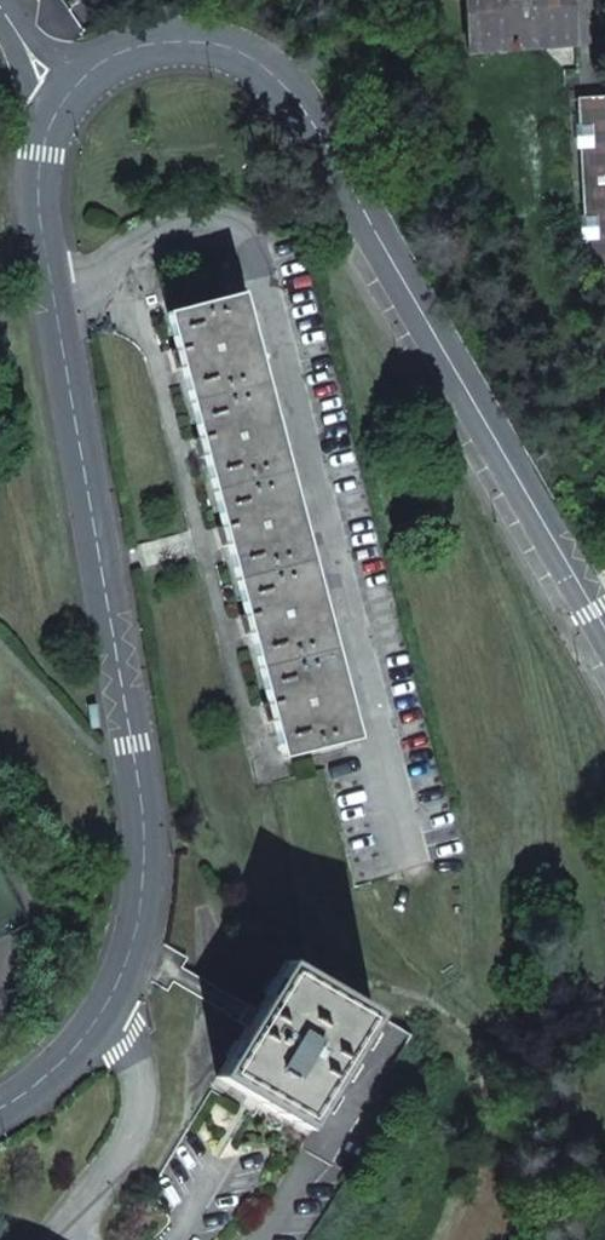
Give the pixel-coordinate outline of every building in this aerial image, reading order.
[(472,48),(575,41),(572,0),(468,0),(472,48)] [(577,98),(587,266),(604,265),(604,96),(577,98)] [(205,455),(224,529),(228,544),(247,617),(252,633),(270,705),(274,720),(284,758),(357,738),(242,295),(168,314),(178,351),(182,367),(201,439),(205,455)] [(176,368),(182,367),(178,351),(172,352),(176,368)] [(199,457),(205,455),(201,439),(195,440),(199,457)] [(228,544),(224,529),(218,530),(222,546),(228,544)] [(245,635),(252,633),(247,617),(241,619),(245,635)] [(269,722),(274,720),(270,705),(264,706),(269,722)] [(99,728),(96,710),(88,712),(91,729),(99,728)] [(286,962),(217,1079),(304,1131),(373,1014),(286,962)]
